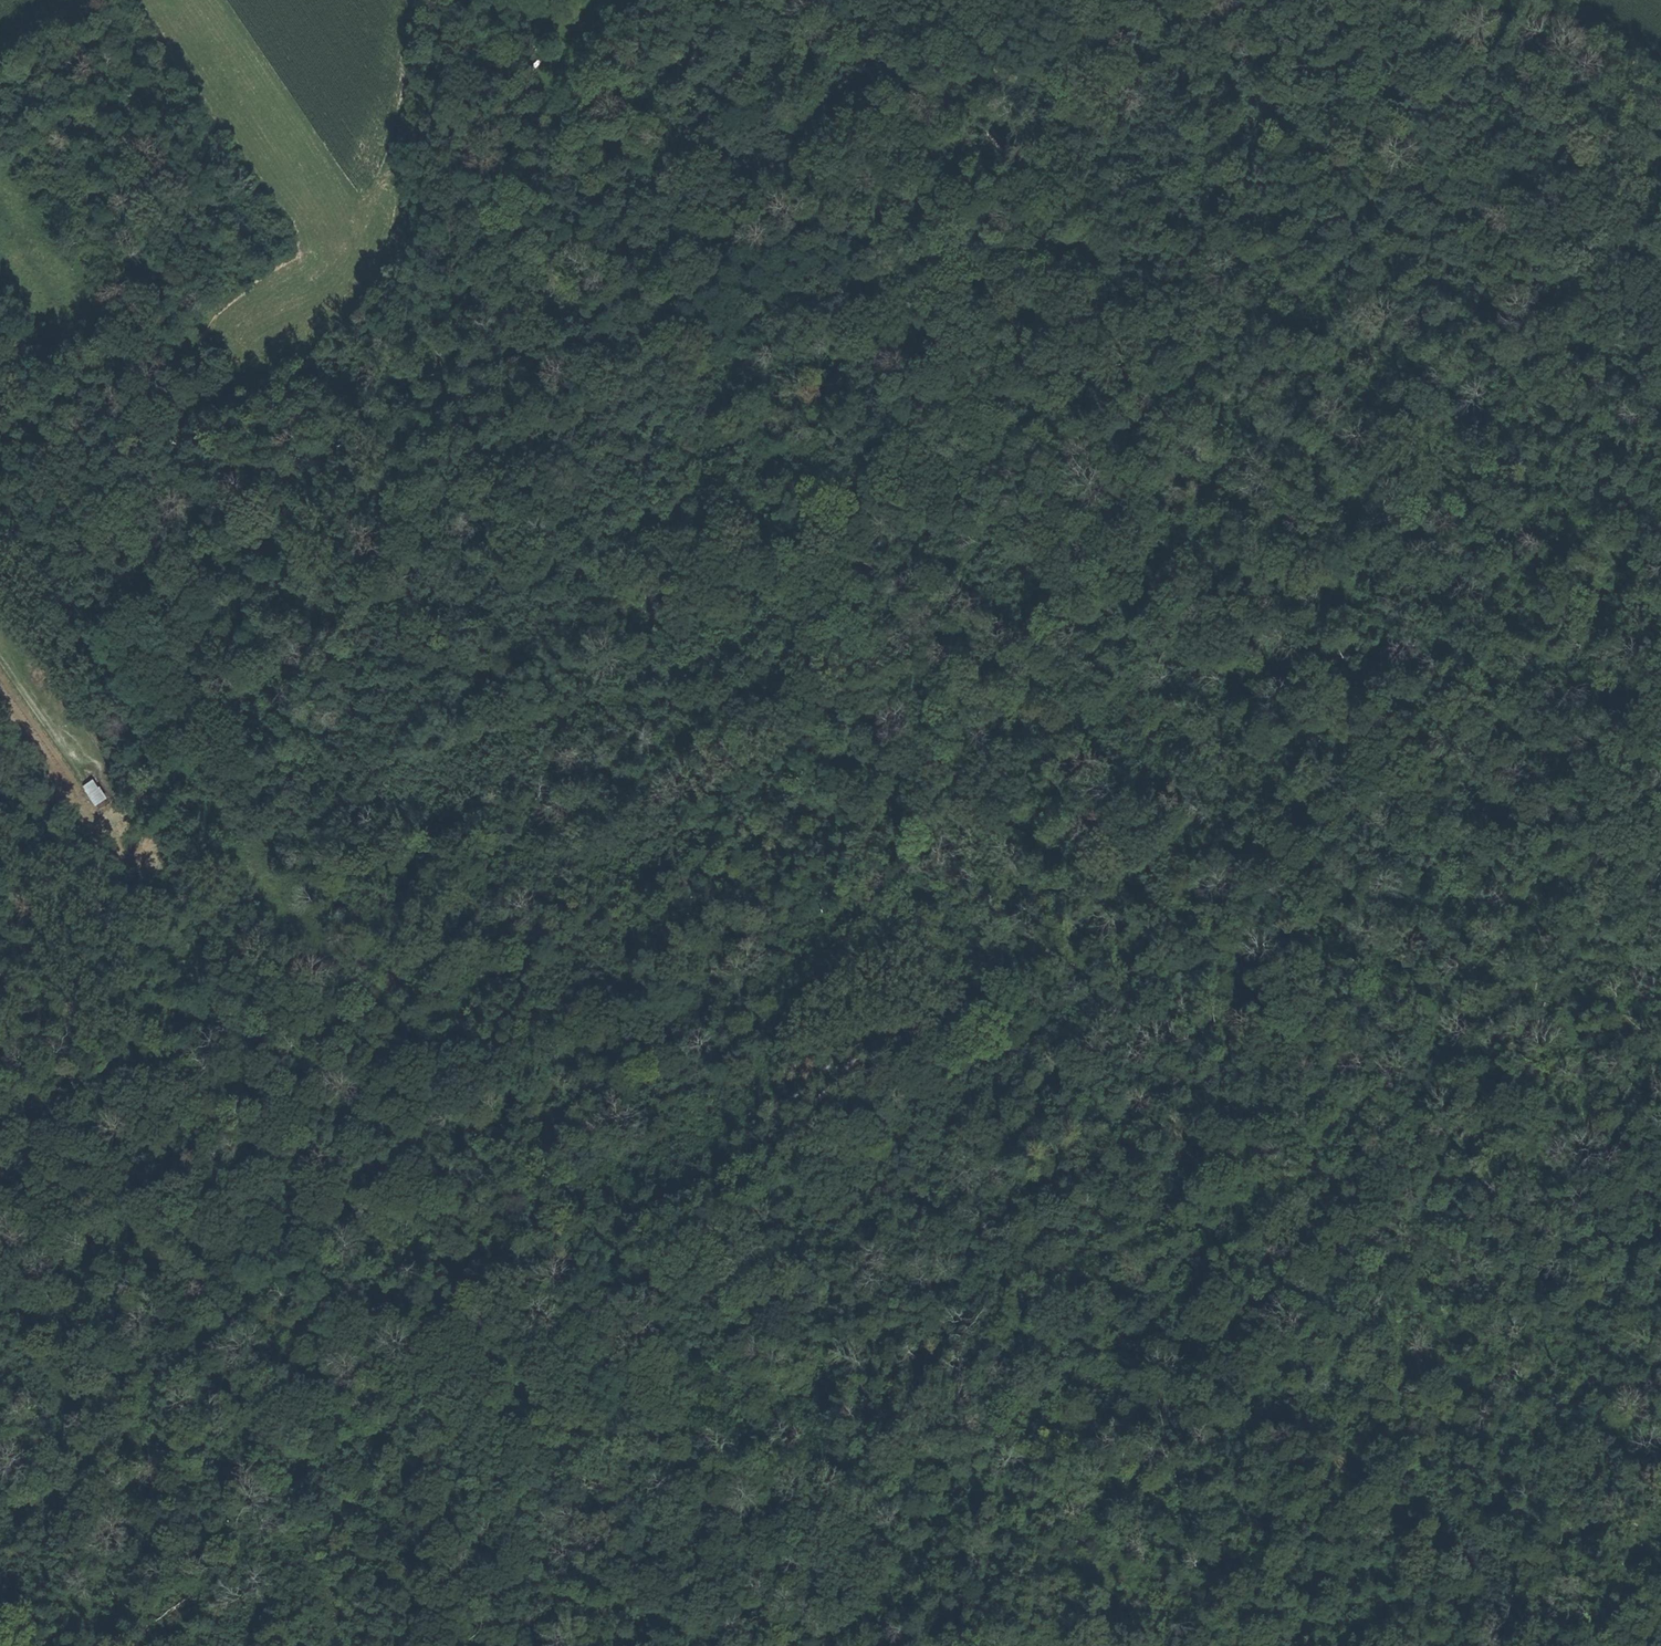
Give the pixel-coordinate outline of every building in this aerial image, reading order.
[(85,784),(95,805),(108,798),(97,777),(85,784)]
